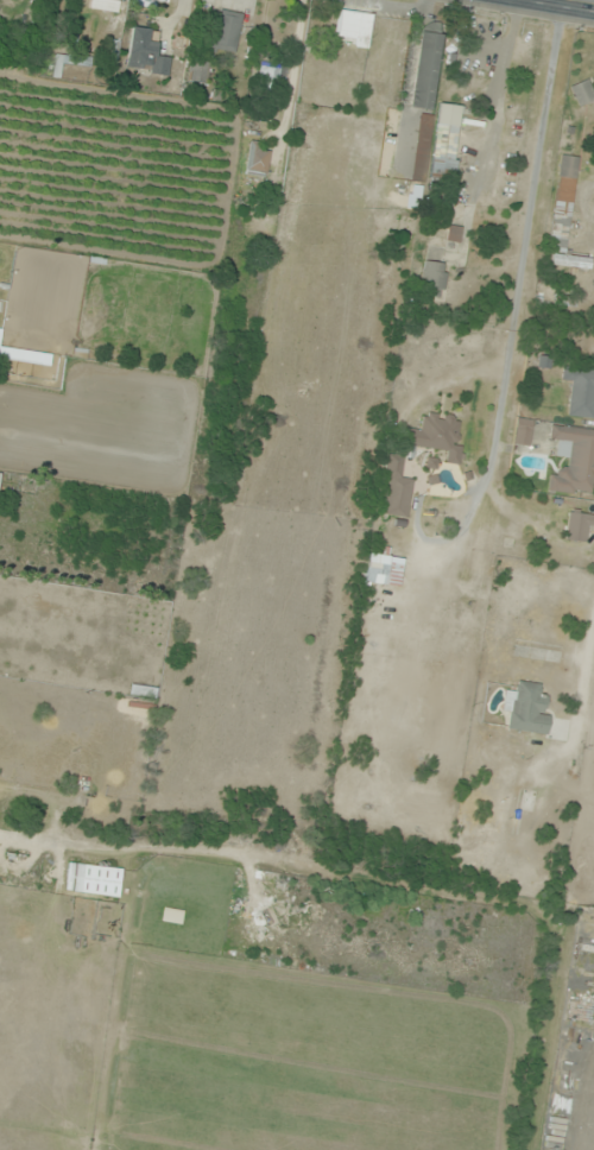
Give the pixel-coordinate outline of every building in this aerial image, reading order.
[(118,12),(119,0),(91,0),(90,9),(118,12)] [(242,14),(215,9),(208,49),(234,54),(242,14)] [(372,15),(339,11),(335,44),(368,47),(372,15)] [(46,31),(47,22),(31,21),(31,30),(46,31)] [(410,108),(431,110),(441,25),(420,22),(410,108)] [(126,69),(169,75),(171,58),(156,56),(158,42),(149,41),(150,30),(131,27),(126,69)] [(68,64),(68,56),(56,56),(56,64),(68,64)] [(189,82),(205,82),(204,61),(188,62),(189,82)] [(254,103),(280,107),(286,67),(261,62),(254,103)] [(593,100),(593,94),(587,79),(569,87),(578,107),(593,100)] [(452,180),(460,106),(437,104),(430,178),(452,180)] [(431,117),(419,116),(413,179),(425,180),(431,117)] [(245,170),(265,174),(270,147),(250,143),(245,170)] [(565,255),(578,158),(560,155),(548,251),(553,251),(551,265),(589,270),(591,259),(565,255)] [(445,263),(421,262),(420,296),(443,298),(445,263)] [(49,366),(51,354),(0,348),(0,360),(49,366)] [(593,412),(593,369),(562,366),(561,378),(571,379),(567,416),(593,419),(593,412)] [(458,416),(421,413),(419,430),(406,429),(404,447),(447,450),(445,463),(461,464),(462,446),(455,446),(458,416)] [(532,420),(516,418),(514,445),(530,447),(532,420)] [(550,425),(549,440),(558,441),(557,457),(567,458),(566,470),(549,468),(547,490),(593,495),(593,430),(550,425)] [(412,479),(401,478),(404,457),(389,456),(382,514),(408,517),(412,479)] [(589,542),(592,514),(568,511),(565,539),(589,542)] [(399,588),(403,558),(368,553),(364,583),(399,588)] [(567,741),(570,720),(546,716),(549,695),(540,694),(541,685),(514,680),(506,731),(567,741)] [(122,869),(69,863),(66,891),(119,897),(122,869)]
